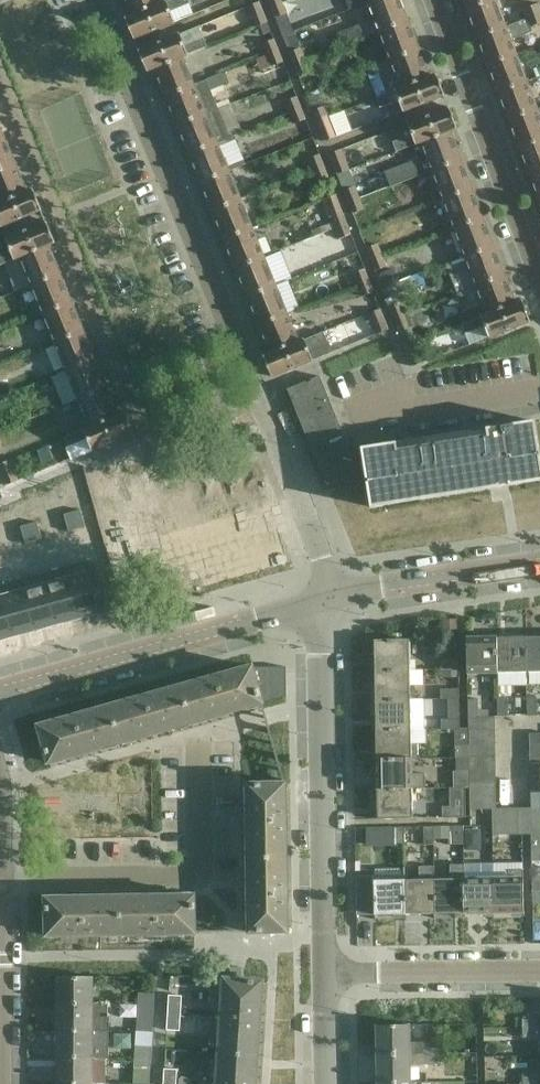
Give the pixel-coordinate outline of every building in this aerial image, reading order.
[(160,4),(132,16),(126,19),(134,39),(175,22),(171,12),(190,4),(188,0),(170,0),(160,4)] [(158,0),(126,0),(132,16),(160,4),(158,0)] [(401,0),(377,0),(368,3),(374,20),(358,26),(362,37),(378,31),(408,20),(401,0)] [(495,0),(462,0),(467,11),(495,0)] [(506,27),(495,0),(467,11),(477,38),(506,27)] [(268,24),(260,2),(247,7),(257,29),(268,24)] [(287,15),(283,2),(271,7),(276,19),(287,15)] [(526,19),(539,13),(539,4),(522,10),(526,19)] [(526,19),(529,29),(539,24),(539,13),(526,19)] [(526,19),(506,27),(477,38),(487,66),(516,54),(509,36),(529,29),(526,19)] [(419,49),(408,20),(378,31),(389,60),(419,49)] [(283,36),(294,64),(305,59),(294,31),(283,36)] [(180,35),(159,43),(139,52),(147,72),(154,69),(183,58),(208,48),(204,38),(184,46),(180,35)] [(264,45),(268,56),(279,51),(275,41),(264,45)] [(430,78),(419,49),(389,60),(390,61),(377,65),(387,94),(430,78)] [(279,51),(268,56),(257,61),(261,72),(284,63),(279,51)] [(526,81),(516,54),(487,66),(497,92),(526,81)] [(194,86),(183,58),(154,69),(166,98),(194,86)] [(310,71),(305,59),(294,64),(299,76),(310,71)] [(225,86),(220,75),(207,80),(207,81),(194,86),(166,98),(177,126),(213,111),(219,109),(212,92),(225,86)] [(387,94),(375,99),(379,107),(383,119),(445,96),(437,76),(430,78),(387,94)] [(526,81),(497,92),(508,120),(537,109),(526,81)] [(306,95),(316,121),(329,116),(325,107),(322,108),(315,91),(306,95)] [(285,102),(290,114),(302,109),(297,98),(285,102)] [(457,129),(449,108),(407,124),(411,135),(392,142),(396,152),(420,143),(451,131),(457,129)] [(290,114),(294,125),(306,120),(302,109),(290,114)] [(537,109),(508,120),(518,147),(539,139),(539,117),(537,109)] [(213,111),(177,126),(189,154),(217,143),(225,139),(213,111)] [(337,138),(329,116),(316,121),(325,142),(337,138)] [(462,161),(451,131),(420,143),(426,157),(385,172),(391,187),(431,172),(462,161)] [(16,165),(4,137),(0,138),(0,171),(16,165)] [(518,147),(529,175),(539,171),(539,139),(518,147)] [(229,171),(217,143),(189,154),(200,183),(229,171)] [(342,150),(330,154),(338,175),(350,171),(342,150)] [(318,151),(307,155),(313,171),(325,166),(318,151)] [(472,188),(462,161),(431,172),(442,199),(472,188)] [(16,165),(0,171),(0,204),(27,193),(16,165)] [(329,177),(325,166),(313,171),(317,182),(329,177)] [(353,170),(350,171),(338,175),(349,204),(361,199),(356,187),(359,186),(353,170)] [(241,200),(229,171),(200,183),(212,211),(241,200)] [(529,175),(539,202),(539,171),(529,175)] [(483,217),(472,188),(442,199),(453,229),(483,217)] [(34,190),(27,193),(0,204),(0,225),(1,227),(42,210),(34,190)] [(314,237),(323,233),(347,224),(336,195),(321,201),(331,224),(312,231),(314,237)] [(364,210),(361,199),(349,204),(353,214),(364,210)] [(241,200),(212,211),(224,240),(252,228),(241,200)] [(494,246),(483,217),(453,229),(464,258),(494,246)] [(47,223),(6,240),(10,251),(0,256),(0,268),(7,265),(20,260),(19,258),(49,246),(55,243),(47,223)] [(358,252),(347,224),(323,233),(335,263),(348,258),(347,256),(358,252)] [(252,228),(224,240),(235,268),(264,256),(252,228)] [(378,245),(367,249),(371,260),(382,256),(378,245)] [(60,274),(49,246),(19,258),(20,260),(7,265),(17,291),(31,286),(60,274)] [(505,275),(494,246),(464,258),(451,262),(462,291),(475,286),(505,275)] [(369,280),(358,252),(347,256),(348,258),(354,274),(358,285),(369,280)] [(275,285),(264,256),(235,268),(247,296),(275,285)] [(387,267),(382,256),(371,260),(376,272),(387,267)] [(395,269),(375,277),(381,290),(401,282),(395,269)] [(72,302),(60,274),(31,286),(42,314),(72,302)] [(516,304),(505,275),(475,286),(481,302),(463,310),(467,321),(486,314),(516,304)] [(382,313),(369,280),(358,285),(370,318),(382,313)] [(287,314),(275,285),(247,296),(258,325),(287,314)] [(530,322),(523,301),(516,304),(486,314),(467,321),(461,324),(465,334),(484,326),(489,338),(530,322)] [(84,331),(72,302),(42,314),(54,343),(84,331)] [(405,313),(401,302),(390,306),(394,317),(405,313)] [(389,330),(382,313),(370,318),(377,334),(389,330)] [(410,324),(405,313),(394,317),(405,346),(418,342),(411,324),(410,324)] [(298,341),(287,314),(258,325),(270,354),(298,341)] [(95,360),(84,331),(54,343),(66,372),(95,360)] [(270,354),(264,357),(272,376),(272,377),(281,373),(293,369),(313,360),(332,353),(324,331),(298,341),(270,354)] [(426,362),(418,342),(405,346),(413,367),(426,362)] [(107,388),(95,360),(66,372),(77,400),(107,388)] [(308,381),(288,390),(301,421),(314,453),(324,479),(327,486),(344,479),(352,475),(357,474),(358,474),(353,448),(350,448),(346,440),(334,408),(321,376),(308,381)] [(119,416),(107,388),(77,400),(89,427),(89,428),(119,416)] [(133,434),(125,414),(119,416),(89,428),(89,427),(65,437),(69,448),(88,440),(92,451),(133,434)] [(371,508),(389,505),(388,497),(418,492),(419,500),(500,487),(500,486),(510,484),(510,486),(527,483),(526,475),(539,473),(539,455),(535,421),(487,428),(488,435),(398,450),(397,443),(362,448),(371,508)] [(4,479),(7,486),(19,481),(10,460),(0,465),(0,470),(4,479)] [(81,510),(73,512),(77,530),(86,527),(81,510)] [(73,512),(64,515),(69,532),(77,530),(73,512)] [(37,522),(29,524),(34,542),(42,539),(37,522)] [(29,524),(21,527),(26,544),(34,542),(29,524)] [(79,619),(100,613),(85,562),(65,568),(79,619)] [(100,616),(124,609),(112,566),(111,566),(106,568),(90,572),(87,562),(85,562),(100,613),(100,616)] [(58,625),(79,619),(65,568),(44,574),(58,625)] [(36,631),(58,625),(44,574),(22,580),(36,631)] [(15,637),(36,631),(22,580),(0,586),(15,637)] [(15,637),(0,586),(0,641),(15,637)] [(526,638),(527,672),(539,672),(539,637),(526,638)] [(497,672),(496,638),(467,639),(468,673),(497,672)] [(527,672),(526,638),(496,638),(497,672),(527,672)] [(375,641),(376,671),(410,670),(409,640),(375,641)] [(441,660),(441,669),(459,669),(459,660),(441,660)] [(263,703),(253,667),(182,687),(192,723),(263,703)] [(253,667),(263,703),(287,697),(286,667),(253,667)] [(459,678),(459,669),(441,669),(441,678),(459,678)] [(410,687),(410,670),(376,671),(376,700),(410,699),(410,701),(416,701),(416,687),(410,687)] [(192,723),(182,687),(110,706),(121,743),(192,723)] [(441,690),(441,700),(449,699),(449,698),(460,698),(460,690),(441,690)] [(460,728),(460,698),(449,698),(449,699),(449,720),(446,720),(444,730),(455,730),(455,728),(460,728)] [(538,716),(538,698),(528,698),(528,716),(538,716)] [(410,699),(376,700),(377,730),(411,729),(410,701),(410,699)] [(468,700),(468,717),(479,717),(479,699),(468,700)] [(508,717),(508,699),(498,699),(498,717),(508,717)] [(121,743),(110,706),(39,726),(49,763),(121,743)] [(496,731),(495,717),(479,717),(468,717),(468,729),(468,731),(496,731)] [(460,729),(460,728),(455,728),(455,730),(456,745),(469,744),(468,731),(468,729),(460,729)] [(412,758),(411,729),(377,730),(377,760),(412,758)] [(496,744),(496,731),(468,731),(469,744),(496,744)] [(530,744),(539,743),(539,734),(530,734),(530,744)] [(530,744),(531,764),(539,763),(539,743),(530,744)] [(469,757),(469,744),(456,745),(456,758),(469,757)] [(496,756),(496,744),(469,744),(469,757),(496,756)] [(496,770),(496,756),(469,757),(469,770),(496,770)] [(469,784),(469,770),(469,757),(456,758),(456,772),(453,772),(454,788),(466,788),(470,788),(469,784)] [(412,775),(412,758),(377,760),(378,790),(412,789),(426,789),(425,774),(412,775)] [(531,781),(539,780),(539,763),(531,764),(531,781)] [(496,783),(496,770),(469,770),(469,784),(496,783)] [(531,793),(539,793),(539,780),(531,781),(531,793)] [(497,796),(496,783),(469,784),(470,788),(470,797),(497,796)] [(287,858),(286,784),(248,784),(249,858),(287,858)] [(466,818),(466,788),(454,788),(450,788),(450,808),(443,808),(443,819),(466,818)] [(413,819),(412,789),(378,790),(378,819),(413,819)] [(531,809),(539,809),(539,793),(531,793),(531,809)] [(497,809),(497,796),(470,797),(470,810),(492,810),(497,809)] [(506,822),(506,809),(497,809),(492,810),(492,822),(506,822)] [(519,835),(519,809),(506,809),(506,822),(506,835),(519,835)] [(532,835),(532,822),(531,809),(519,809),(519,835),(532,835)] [(531,809),(532,822),(539,822),(539,809),(531,809)] [(506,835),(506,822),(492,822),(493,835),(506,835)] [(532,822),(532,835),(539,834),(539,822),(532,822)] [(425,827),(423,828),(423,845),(433,845),(433,827),(425,827)] [(462,827),(448,827),(449,845),(463,845),(462,827)] [(394,828),(394,846),(404,846),(404,828),(394,828)] [(532,835),(532,854),(539,853),(539,834),(532,835)] [(287,858),(249,858),(250,932),(288,932),(287,858)] [(465,914),(463,879),(463,865),(450,865),(450,879),(434,880),(435,914),(465,914)] [(404,880),(405,915),(435,914),(434,880),(434,866),(420,867),(421,880),(405,880),(404,880)] [(374,880),(357,880),(357,916),(405,915),(404,880),(405,880),(405,868),(404,868),(404,869),(375,869),(375,875),(374,875),(374,880)] [(524,913),(523,870),(509,870),(509,878),(493,878),(495,913),(524,913)] [(495,913),(493,878),(463,879),(465,914),(495,913)] [(195,934),(195,896),(120,897),(121,935),(195,934)] [(121,935),(120,897),(46,898),(47,936),(121,935)] [(93,977),(58,977),(58,1004),(93,1004),(93,977)] [(262,982),(224,979),(219,1053),(257,1055),(262,982)] [(140,994),(139,1005),(154,1006),(155,995),(140,994)] [(169,995),(168,1013),(181,1014),(182,996),(170,995),(169,995)] [(93,1004),(58,1004),(58,1031),(103,1031),(108,1031),(110,1018),(108,1018),(108,1005),(93,1004)] [(139,1015),(138,1031),(153,1031),(154,1016),(154,1006),(139,1005),(139,1015)] [(168,1013),(167,1030),(167,1031),(180,1031),(181,1014),(168,1013)] [(537,1016),(537,1017),(523,1017),(523,1027),(537,1027),(539,1026),(539,1016),(537,1016)] [(395,1025),(377,1025),(378,1055),(410,1055),(410,1032),(410,1025),(410,1024),(395,1024),(395,1025)] [(523,1027),(523,1037),(537,1037),(537,1027),(523,1027)] [(103,1031),(58,1031),(58,1057),(92,1057),(107,1057),(108,1057),(108,1031),(103,1031)] [(137,1031),(135,1058),(151,1059),(153,1032),(137,1031)] [(439,1054),(439,1044),(423,1044),(423,1054),(439,1054)] [(219,1053),(217,1083),(256,1083),(257,1055),(219,1053)] [(439,1065),(439,1054),(423,1054),(410,1055),(378,1055),(378,1083),(411,1083),(411,1066),(424,1066),(424,1065),(439,1065)] [(58,1057),(57,1083),(107,1083),(107,1057),(92,1057),(58,1057)] [(134,1083),(149,1083),(150,1083),(151,1059),(135,1058),(134,1083)] [(164,1083),(177,1083),(177,1070),(165,1069),(164,1083)] [(524,1083),(538,1083),(538,1074),(524,1074),(524,1083)]
